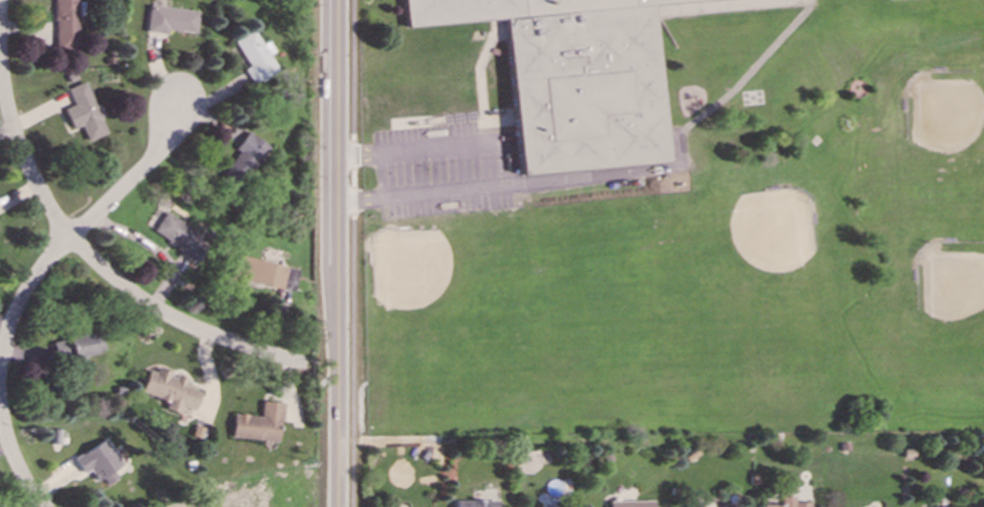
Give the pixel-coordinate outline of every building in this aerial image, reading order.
[(53,49),(76,49),(77,0),(53,0),(53,49)] [(406,26),(404,0),(720,0),(652,6),(667,163),(519,176),(505,17),(406,26)] [(145,32),(166,34),(166,30),(195,33),(197,12),(148,6),(145,32)] [(277,71),(269,55),(274,52),(268,42),(261,45),(253,31),(235,42),(248,67),(244,69),(252,85),(277,71)] [(106,134),(85,82),(66,90),(73,106),(63,110),(71,130),(80,126),(86,142),(106,134)] [(234,150),(237,152),(223,175),(242,187),(268,146),(246,132),(234,150)] [(193,260),(202,246),(197,243),(201,236),(165,213),(152,233),(193,260)] [(297,270),(239,257),(233,280),(292,293),(297,270)] [(89,333),(50,341),(54,362),(94,355),(89,333)] [(199,392),(183,387),(185,379),(174,375),(174,376),(147,368),(140,393),(166,401),(163,411),(178,416),(181,408),(192,412),(199,392)] [(232,414),(230,438),(278,442),(281,403),(261,402),(259,416),(232,414)] [(116,478),(111,471),(121,465),(104,439),(72,459),(82,474),(90,469),(102,487),(116,478)] [(763,506),(810,506),(810,503),(795,503),(795,497),(782,498),(782,505),(763,506)]
